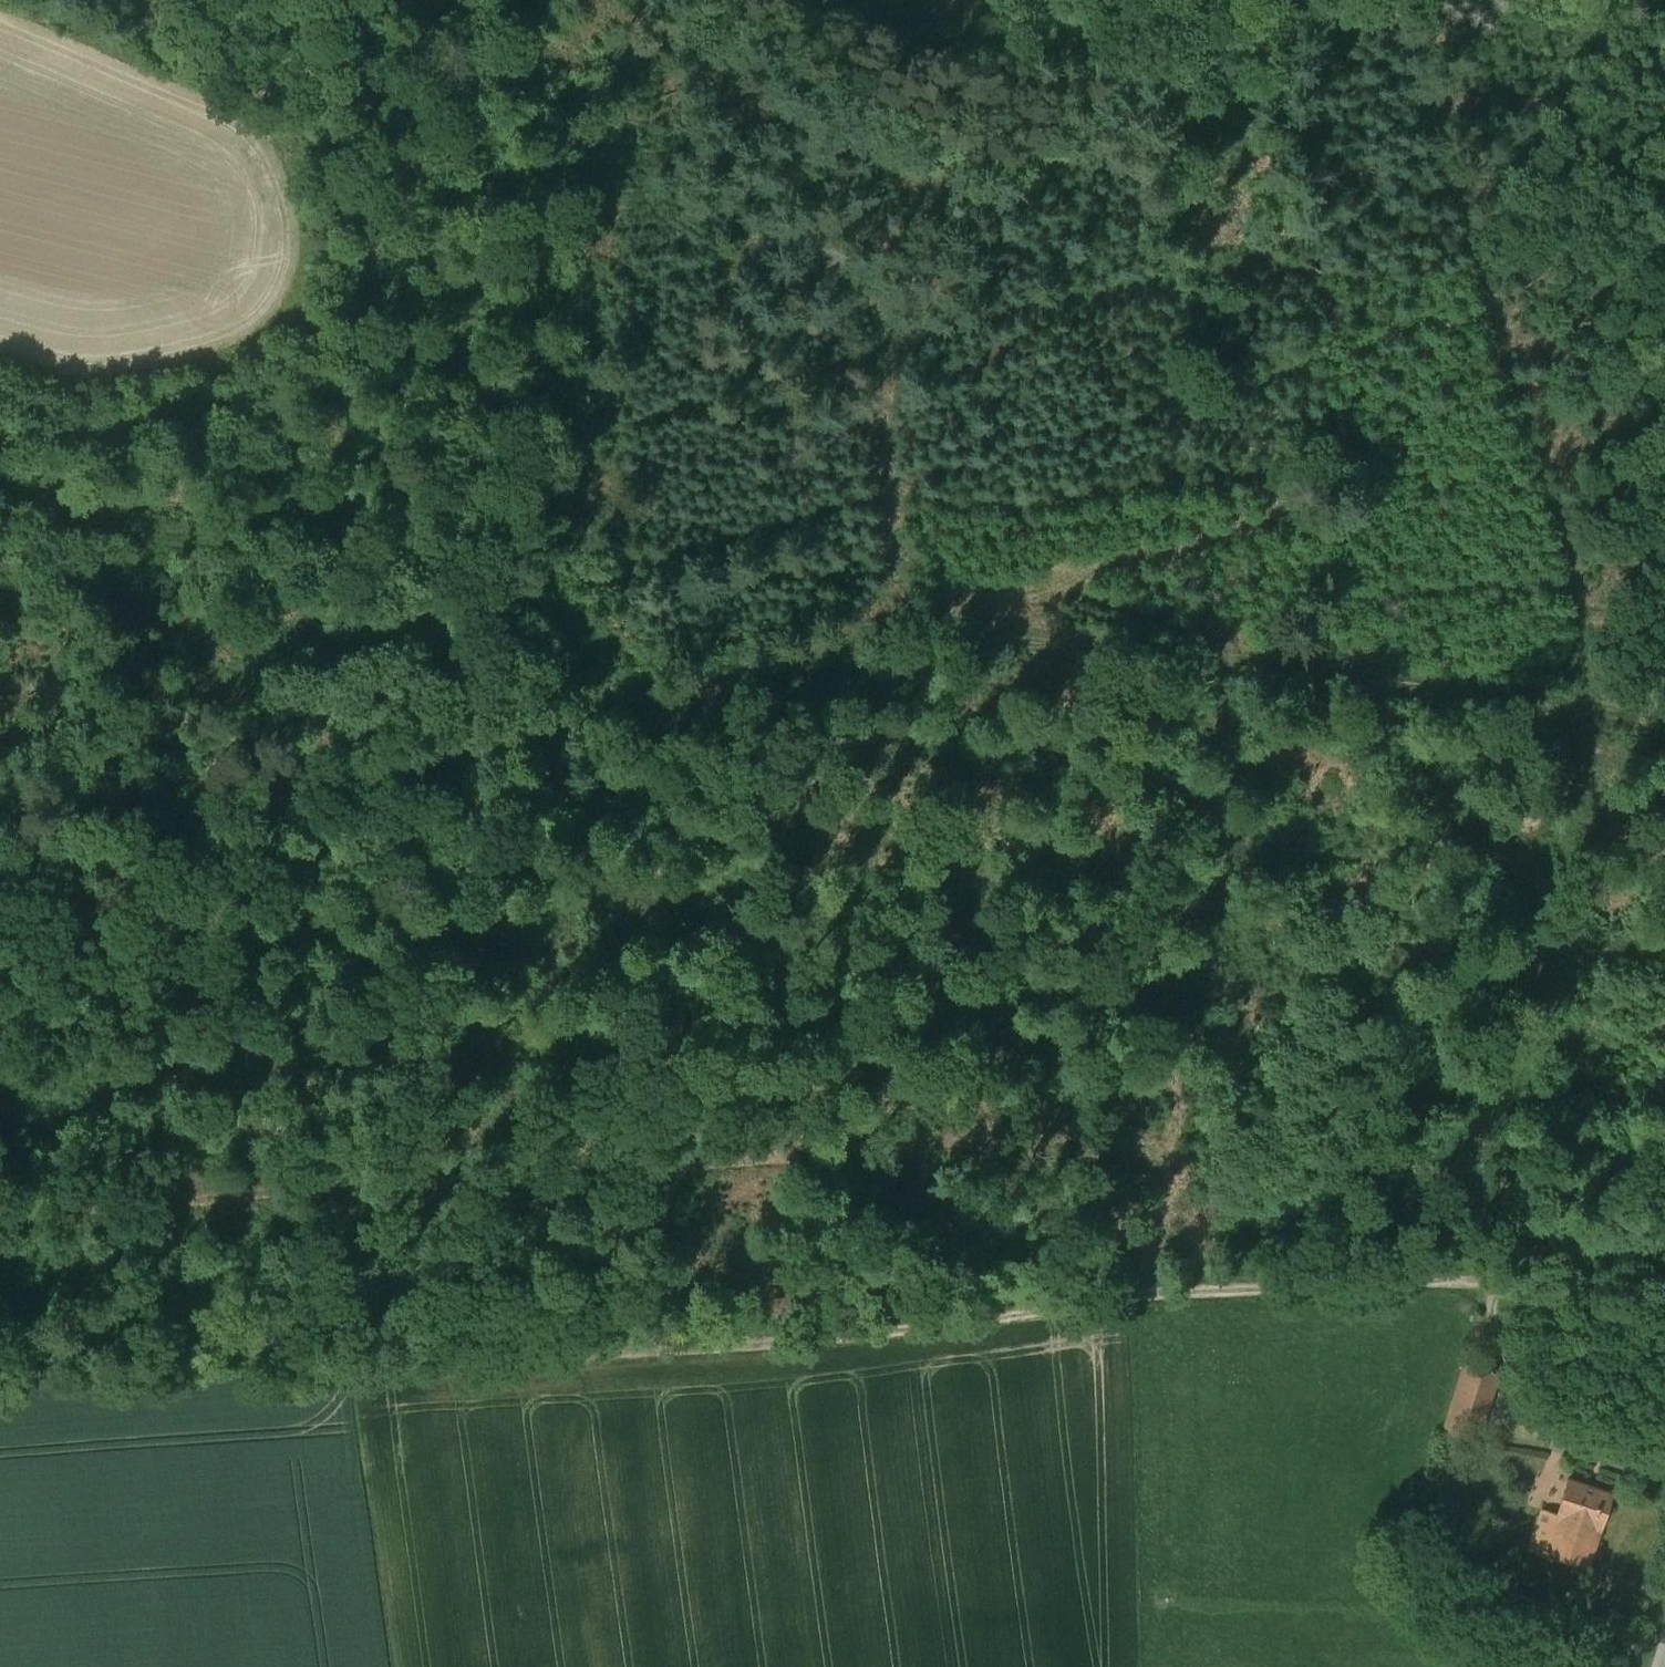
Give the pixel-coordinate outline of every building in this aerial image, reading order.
[(1465,1362),(1444,1430),(1477,1441),(1499,1373),(1465,1362)] [(1542,1509),(1529,1551),(1590,1570),(1614,1494),(1568,1480),(1557,1513),(1542,1509)]
